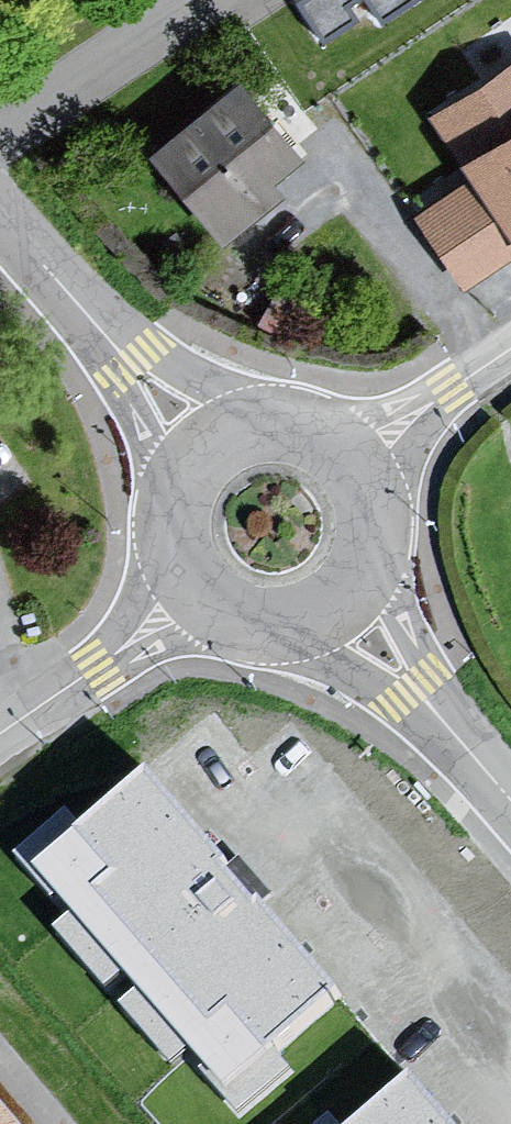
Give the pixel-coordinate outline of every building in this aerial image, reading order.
[(356,48),(422,0),(321,0),(356,48)] [(431,116),(510,238),(510,63),(431,116)] [(222,86),(132,154),(206,252),(264,209),(253,194),(286,170),(222,86)] [(281,1052),(344,997),(256,895),(252,898),(218,859),(224,853),(143,760),(77,817),(65,803),(11,850),(50,894),(55,890),(70,908),(51,924),(102,983),(121,967),(135,983),(116,1000),(168,1060),(187,1043),(201,1059),(192,1067),(236,1117),(294,1067),(281,1052)] [(406,1064),(339,1121),(328,1108),(309,1123),(457,1123),(406,1064)] [(0,1099),(0,1123),(22,1123),(0,1099)]
